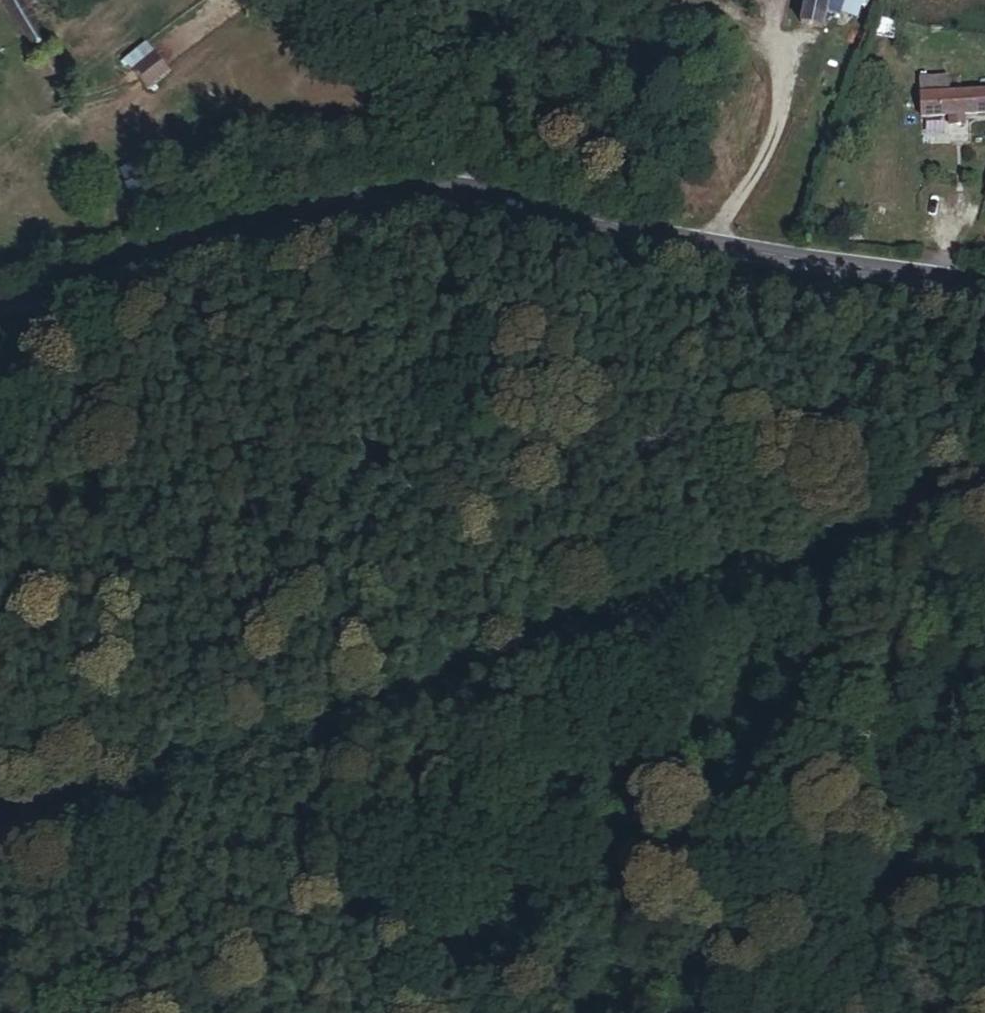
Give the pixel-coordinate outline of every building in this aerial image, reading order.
[(27,0),(7,0),(5,2),(36,44),(52,31),(27,0)] [(798,32),(823,37),(825,27),(832,29),(833,20),(825,17),(829,0),(805,0),(798,32)] [(146,40),(122,58),(147,90),(171,72),(146,40)] [(923,124),(984,119),(984,93),(946,96),(946,88),(922,89),(923,124)]
